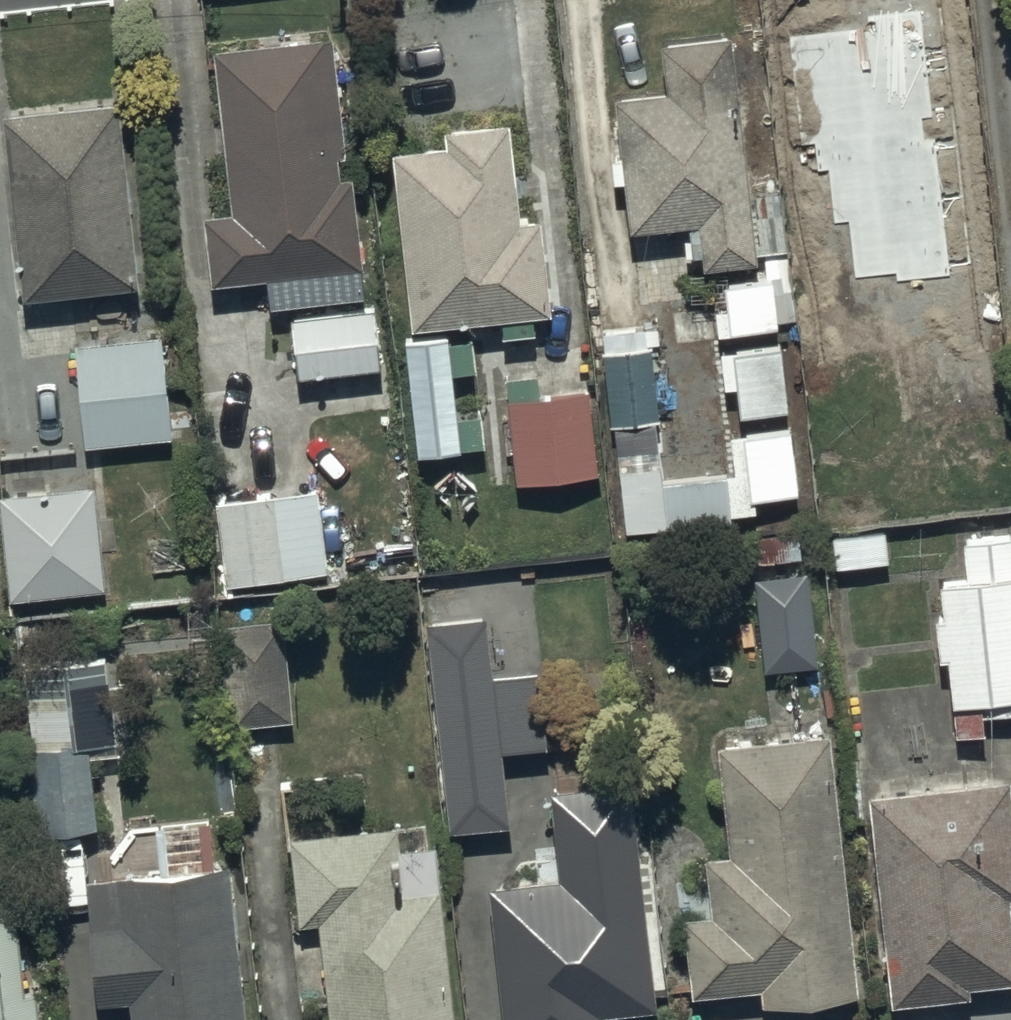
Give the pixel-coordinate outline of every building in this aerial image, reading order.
[(754,214),(731,24),(661,30),(665,83),(615,87),(620,147),(610,148),(613,174),(626,172),(630,222),(689,217),(691,229),(684,230),(685,247),(701,246),(703,259),(759,254),(758,247),(786,244),(782,210),(754,214)] [(335,28),(217,39),(233,202),(206,204),(213,274),(270,268),(273,298),(361,290),(358,258),(365,258),(335,28)] [(916,32),(797,45),(815,210),(866,205),(870,243),(938,236),(916,32)] [(126,89),(4,102),(24,291),(145,279),(126,89)] [(444,133),(391,139),(411,316),(498,306),(501,330),(533,326),(531,305),(549,303),(538,209),(519,211),(508,114),(443,121),(444,133)] [(716,304),(718,327),(778,321),(773,271),(724,276),(727,303),(716,304)] [(377,304),(294,310),(298,366),(381,360),(377,304)] [(912,329),(918,416),(1003,410),(997,324),(912,329)] [(447,326),(405,330),(416,444),(484,438),(481,407),(456,409),(452,366),(476,364),(473,333),(448,335),(447,326)] [(166,330),(77,338),(87,440),(176,431),(166,330)] [(782,339),(720,343),(723,382),(736,381),(737,407),(786,404),(782,339)] [(651,340),(602,345),(610,419),(659,414),(651,340)] [(508,393),(505,393),(514,473),(598,464),(589,383),(537,389),(535,369),(506,372),(508,393)] [(733,465),(662,470),(666,519),(730,515),(730,508),(756,506),(755,491),(796,488),(791,421),(730,425),(733,465)] [(0,487),(0,509),(5,593),(106,587),(100,479),(0,487)] [(321,484),(218,492),(225,574),(328,565),(321,484)] [(940,574),(942,606),(933,607),(936,651),(948,650),(954,730),(984,728),(983,710),(1010,707),(1010,530),(962,534),(966,572),(940,574)] [(807,566),(753,572),(764,666),(818,659),(807,566)] [(486,608),(429,613),(447,821),(509,816),(503,743),(545,739),(538,660),(491,664),(486,608)] [(293,717),(284,612),(228,617),(237,722),(293,717)] [(856,987),(829,721),(718,732),(729,844),(704,846),(710,905),(681,908),(689,988),(773,980),(774,996),(856,987)] [(99,821),(91,735),(31,741),(39,827),(99,821)] [(867,784),(891,995),(970,986),(969,977),(1010,972),(1010,909),(1009,889),(1010,889),(1010,793),(1008,768),(867,784)] [(489,876),(503,1019),(602,1019),(600,1004),(657,999),(635,770),(548,778),(557,870),(489,876)] [(319,914),(329,1019),(457,1019),(444,881),(403,885),(396,816),(294,826),(302,916),(319,914)] [(232,852),(88,867),(102,995),(133,992),(136,1019),(250,1019),(232,852)] [(0,879),(0,1019),(30,1019),(29,1011),(43,1010),(41,983),(35,983),(25,877),(0,879)]
